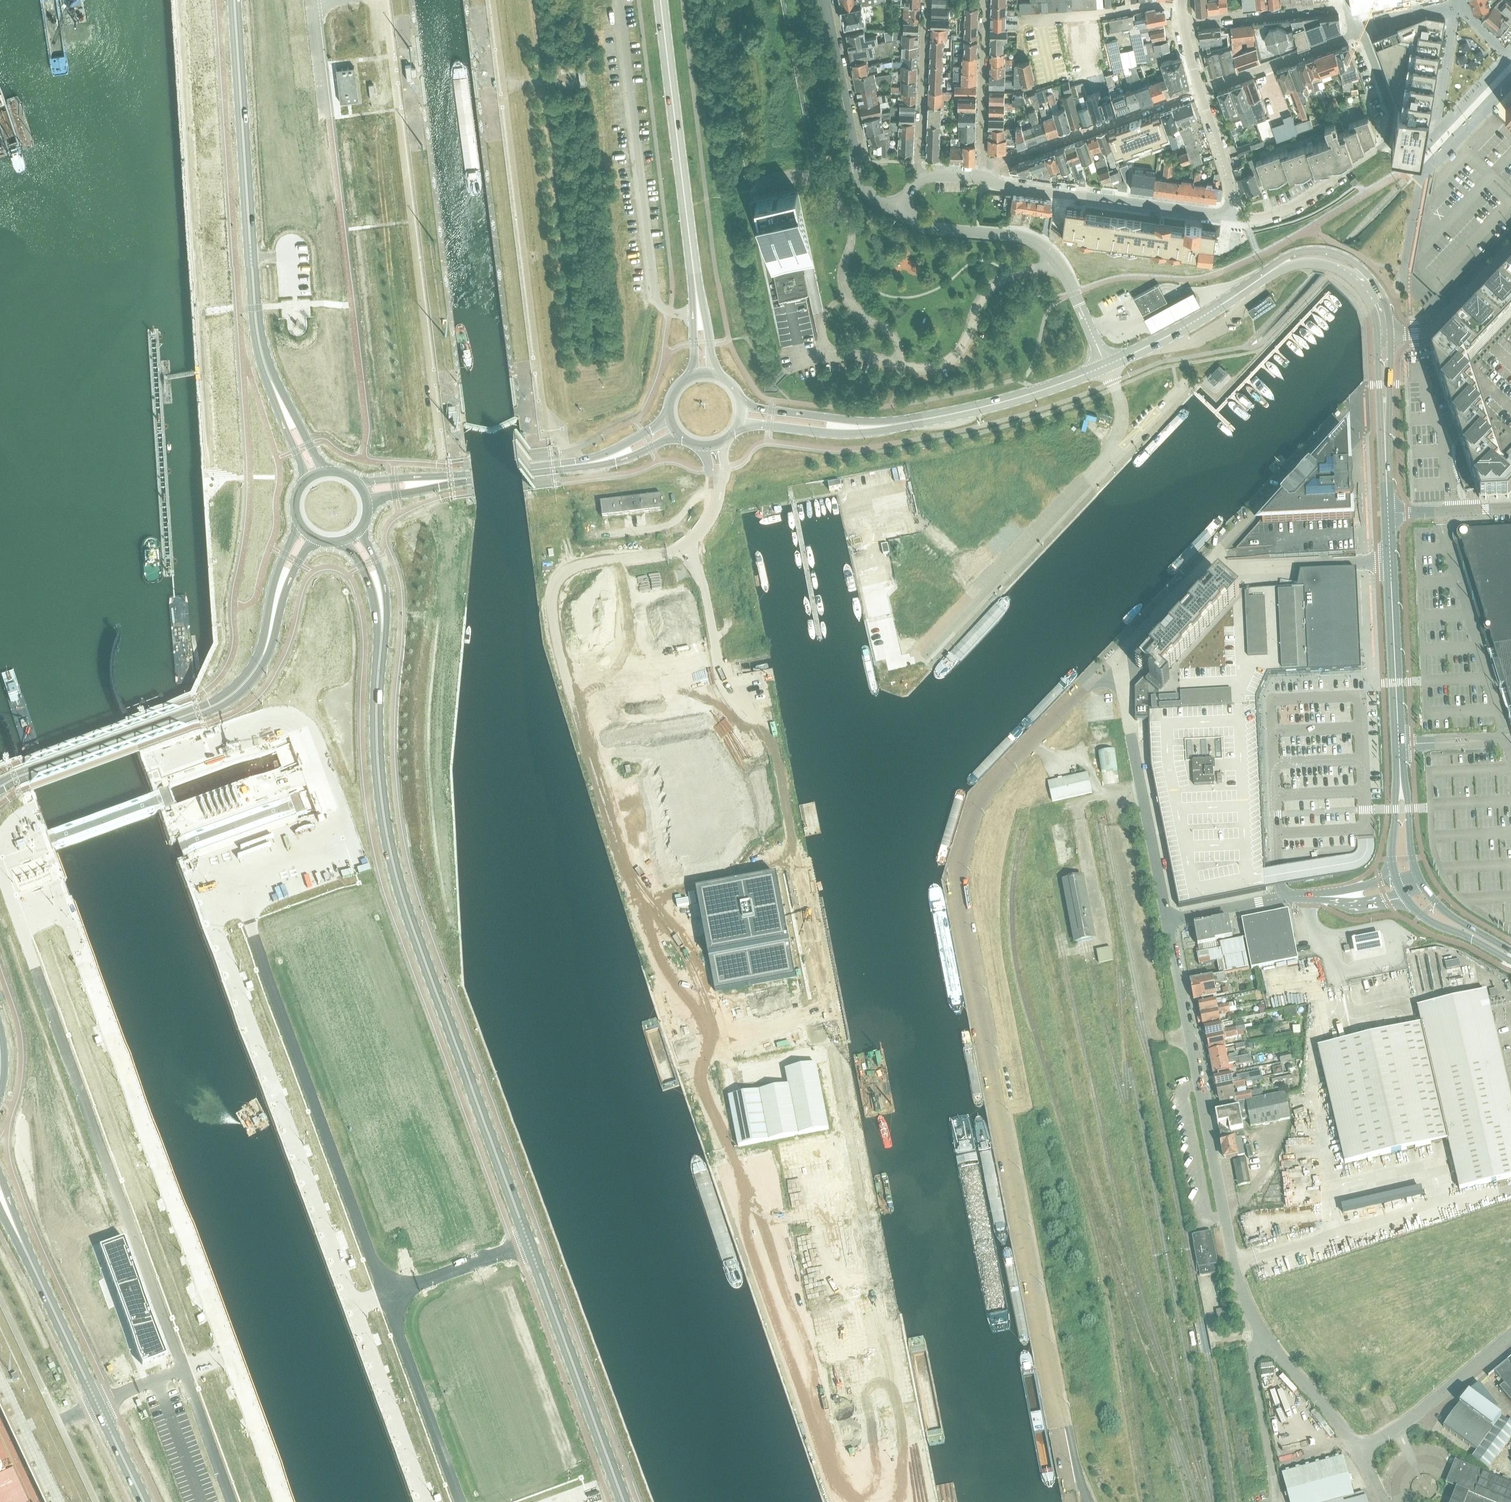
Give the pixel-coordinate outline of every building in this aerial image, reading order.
[(842,8),(859,5),(862,4),(883,0),(840,0),(842,8)] [(1197,14),(1209,13),(1207,0),(1196,0),(1197,14)] [(1209,13),(1228,11),(1227,0),(1207,0),(1209,13)] [(1243,9),(1256,7),(1255,0),(1243,0),(1243,9)] [(1352,11),(1408,0),(1350,0),(1352,11)] [(1478,11),(1488,8),(1495,0),(1471,0),(1474,12),(1478,11)] [(1481,19),(1498,0),(1495,0),(1488,8),(1478,11),(1479,14),(1478,16),(1481,19)] [(1481,19),(1497,33),(1501,32),(1510,20),(1510,2),(1509,0),(1498,0),(1481,19)] [(1029,2),(1023,2),(1020,2),(1020,13),(1030,13),(1029,2)] [(991,14),(1006,14),(1010,14),(1015,14),(1015,9),(1007,9),(1007,3),(991,3),(991,14)] [(859,5),(842,8),(847,33),(859,30),(864,29),(867,29),(863,7),(862,4),(859,5)] [(904,21),(920,21),(920,17),(920,5),(905,5),(904,21)] [(932,5),(932,16),(947,16),(948,17),(948,6),(932,5)] [(978,6),(965,6),(965,21),(978,22),(978,6)] [(1135,22),(1136,26),(1140,26),(1163,21),(1167,20),(1164,10),(1155,12),(1155,9),(1146,11),(1148,21),(1145,22),(1145,20),(1135,22)] [(991,14),(991,27),(1008,28),(1018,28),(1018,23),(1006,23),(1006,14),(991,14)] [(1337,14),(1302,18),(1310,43),(1343,31),(1337,14)] [(1128,16),(1130,28),(1136,26),(1135,22),(1134,15),(1128,16)] [(932,16),(932,26),(948,27),(956,27),(956,22),(953,22),(953,17),(948,17),(947,16),(932,16)] [(1427,16),(1373,36),(1386,72),(1399,106),(1395,129),(1391,151),(1422,157),(1428,123),(1431,105),(1437,73),(1442,40),(1445,19),(1427,16)] [(1118,30),(1124,29),(1122,17),(1116,18),(1118,30)] [(1112,31),(1118,30),(1116,18),(1109,19),(1112,31)] [(1302,18),(1291,19),(1299,47),(1310,43),(1302,18)] [(1291,19),(1278,21),(1286,51),(1299,47),(1291,19)] [(920,21),(904,21),(903,21),(903,29),(901,29),(901,31),(919,31),(920,21)] [(978,22),(965,21),(965,36),(978,37),(978,22)] [(1140,26),(1141,31),(1164,27),(1163,21),(1140,26)] [(1278,21),(1253,23),(1255,39),(1256,44),(1261,60),(1286,51),(1278,21)] [(1231,26),(1232,40),(1238,40),(1238,41),(1255,39),(1253,23),(1231,26)] [(931,37),(944,38),(948,38),(948,27),(932,26),(931,37)] [(1164,27),(1141,31),(1142,35),(1151,33),(1152,40),(1166,37),(1164,27)] [(1216,27),(1211,28),(1213,43),(1222,41),(1221,27),(1216,28),(1216,27)] [(1213,43),(1211,28),(1202,29),(1203,37),(1200,37),(1201,44),(1213,43)] [(849,47),(878,41),(877,34),(866,37),(864,29),(861,30),(847,33),(849,42),(848,43),(849,47)] [(894,44),(901,44),(919,45),(919,34),(903,33),(903,39),(898,39),(899,30),(895,30),(894,38),(894,44)] [(1231,47),(1233,47),(1231,31),(1227,32),(1229,47),(1204,54),(1206,58),(1205,58),(1206,64),(1207,63),(1209,72),(1217,70),(1217,73),(1236,68),(1231,47)] [(991,34),(991,43),(1004,43),(1004,39),(1008,39),(1008,34),(1007,34),(1007,35),(991,34)] [(944,51),(944,38),(931,37),(931,50),(944,51)] [(893,50),(894,44),(894,38),(878,41),(849,47),(852,59),(893,50)] [(965,40),(964,56),(977,56),(978,40),(965,40)] [(1107,42),(1110,54),(1114,72),(1114,73),(1124,70),(1117,40),(1107,42)] [(1148,53),(1145,54),(1146,57),(1147,62),(1162,58),(1160,52),(1170,49),(1168,40),(1148,44),(1148,53)] [(1238,40),(1232,40),(1233,47),(1237,69),(1261,60),(1256,44),(1250,46),(1251,50),(1239,53),(1238,41),(1238,40)] [(991,43),(990,52),(1003,52),(1004,43),(991,43)] [(902,55),(918,56),(919,45),(901,44),(901,46),(903,47),(902,55)] [(1134,48),(1135,53),(1145,52),(1145,54),(1148,53),(1148,44),(1144,44),(1144,47),(1134,48)] [(1348,45),(1336,49),(1341,74),(1342,83),(1344,92),(1351,92),(1351,87),(1353,86),(1350,77),(1358,74),(1355,64),(1348,45)] [(1336,49),(1315,57),(1321,75),(1330,72),(1332,78),(1337,76),(1340,83),(1342,83),(1341,74),(1336,49)] [(930,63),(943,63),(944,51),(931,50),(930,63)] [(990,52),(990,63),(1015,63),(1015,59),(1005,59),(1005,55),(1008,55),(1008,52),(1003,52),(990,52)] [(1145,52),(1135,53),(1137,64),(1147,62),(1146,57),(1145,54),(1145,52)] [(894,65),(900,66),(918,67),(918,56),(902,55),(902,61),(894,61),(894,65)] [(953,66),(953,71),(977,71),(977,56),(964,56),(962,55),(962,67),(960,67),(960,66),(953,66)] [(1190,85),(1186,71),(1182,57),(1161,62),(1165,73),(1166,77),(1172,92),(1190,85)] [(1315,57),(1306,60),(1316,90),(1320,88),(1318,82),(1323,80),(1321,75),(1315,57)] [(854,73),(894,65),(894,61),(893,59),(869,64),(867,58),(852,61),(854,73)] [(1030,60),(1019,62),(1023,83),(1035,81),(1030,61),(1030,60)] [(1306,60),(1297,63),(1305,82),(1307,81),(1309,87),(1311,86),(1313,92),(1316,91),(1316,90),(1306,60)] [(1004,74),(990,74),(990,86),(1015,86),(1015,85),(1023,83),(1019,62),(1015,63),(1015,74),(1015,80),(1005,80),(1005,74),(1004,74)] [(930,78),(943,78),(943,63),(930,63),(930,78)] [(990,63),(990,74),(1004,74),(1004,68),(1011,68),(1010,74),(1015,74),(1015,63),(990,63)] [(1297,63),(1288,66),(1302,102),(1307,100),(1303,91),(1307,90),(1305,82),(1297,63)] [(417,76),(416,67),(412,67),(411,67),(411,65),(405,65),(407,80),(412,79),(412,76),(413,76),(417,76)] [(897,72),(893,72),(893,80),(902,80),(917,81),(918,67),(900,66),(900,69),(902,69),(902,74),(898,74),(897,72)] [(1142,103),(1154,98),(1147,77),(1146,78),(1148,83),(1141,86),(1138,78),(1140,78),(1136,66),(1130,68),(1132,74),(1142,103)] [(1302,102),(1288,66),(1277,71),(1284,90),(1289,88),(1299,117),(1301,116),(1303,120),(1307,118),(1302,102)] [(354,67),(336,69),(340,102),(358,100),(354,67)] [(855,75),(857,87),(875,83),(893,80),(893,72),(875,75),(875,71),(855,75)] [(977,71),(953,71),(953,78),(960,78),(960,76),(962,76),(962,82),(977,82),(977,71)] [(1111,73),(1106,76),(1107,80),(1110,93),(1111,96),(1113,95),(1119,111),(1131,107),(1125,91),(1116,95),(1113,85),(1114,84),(1111,73)] [(1156,74),(1147,77),(1154,98),(1166,94),(1172,92),(1166,77),(1165,73),(1156,76),(1156,74)] [(1131,107),(1142,103),(1132,74),(1127,76),(1130,86),(1131,85),(1132,89),(1125,91),(1131,107)] [(929,91),(942,92),(943,78),(930,78),(929,91)] [(1254,79),(1242,83),(1256,122),(1266,119),(1264,112),(1266,111),(1254,79)] [(917,81),(902,80),(902,86),(892,86),(892,91),(902,91),(902,92),(917,93),(917,81)] [(1061,95),(1064,107),(1071,128),(1082,124),(1070,87),(1068,81),(1060,83),(1061,85),(1062,85),(1065,92),(1068,91),(1069,92),(1061,95)] [(857,87),(861,104),(878,101),(875,83),(857,87)] [(1256,122),(1242,83),(1231,87),(1239,110),(1238,110),(1244,126),(1256,122)] [(959,94),(977,94),(977,84),(955,84),(955,94),(959,94)] [(1082,107),(1075,85),(1070,87),(1082,124),(1094,120),(1089,105),(1082,107)] [(1051,87),(1047,88),(1049,93),(1047,94),(1049,99),(1054,115),(1059,132),(1071,128),(1064,107),(1057,109),(1057,107),(1051,87)] [(1037,91),(1035,93),(1039,107),(1042,116),(1049,136),(1059,132),(1054,115),(1047,117),(1045,111),(1043,101),(1049,99),(1047,94),(1049,93),(1047,88),(1037,91)] [(1229,88),(1218,92),(1232,130),(1237,128),(1234,121),(1240,119),(1237,108),(1229,88)] [(944,98),(953,98),(953,94),(953,92),(942,92),(929,91),(928,105),(941,106),(943,106),(944,98)] [(990,94),(989,103),(1005,103),(1005,101),(1004,101),(1004,95),(1006,95),(1006,96),(1007,96),(1007,98),(1012,98),(1012,96),(1013,96),(1013,92),(991,91),(990,94)] [(898,102),(902,102),(916,103),(917,93),(902,92),(901,97),(898,97),(898,102)] [(1090,95),(1087,96),(1089,105),(1094,120),(1117,112),(1116,112),(1111,96),(1110,93),(1108,94),(1101,96),(1100,92),(1090,95)] [(1025,97),(1026,101),(1029,112),(1031,116),(1032,121),(1038,120),(1035,108),(1039,107),(1035,93),(1035,94),(1025,97)] [(959,94),(959,107),(976,107),(977,94),(959,94)] [(1012,103),(1015,103),(1019,103),(1026,101),(1025,97),(1024,95),(1015,95),(1015,98),(1012,99),(1012,103)] [(861,104),(863,117),(883,113),(882,105),(889,104),(888,106),(892,106),(892,102),(892,98),(883,100),(878,101),(861,104)] [(1026,101),(1019,103),(1022,114),(1029,112),(1026,101)] [(1191,101),(1172,108),(1178,124),(1197,117),(1191,101)] [(892,111),(902,112),(916,112),(916,103),(902,102),(902,107),(892,106),(892,111)] [(989,103),(989,117),(1004,117),(1004,109),(1013,109),(1013,111),(1015,111),(1015,103),(1012,103),(1005,103),(989,103)] [(928,123),(941,123),(941,106),(928,105),(928,123)] [(960,113),(960,121),(976,121),(976,107),(952,107),(952,113),(960,113)] [(1180,130),(1178,124),(1172,108),(1161,112),(1169,135),(1173,145),(1184,141),(1180,130)] [(863,117),(866,132),(884,128),(882,117),(892,115),(892,112),(883,113),(863,117)] [(902,112),(901,122),(915,122),(916,112),(902,112)] [(1111,130),(1107,131),(1114,148),(1116,154),(1123,152),(1125,155),(1137,150),(1140,157),(1153,153),(1150,146),(1163,141),(1162,138),(1169,135),(1161,112),(1153,115),(1145,118),(1142,119),(1136,121),(1130,123),(1124,125),(1116,128),(1115,128),(1111,130)] [(1324,119),(1326,124),(1337,120),(1335,115),(1324,119)] [(1033,124),(1032,121),(1031,116),(1020,120),(1027,143),(1038,140),(1033,124)] [(1049,136),(1042,116),(1040,117),(1042,121),(1033,124),(1038,140),(1049,136)] [(989,117),(989,127),(1004,127),(1004,117),(989,117)] [(1287,150),(1256,161),(1259,168),(1264,183),(1264,184),(1270,182),(1270,183),(1278,182),(1285,178),(1285,176),(1289,175),(1290,177),(1295,175),(1296,176),(1304,175),(1311,171),(1310,170),(1315,168),(1315,170),(1319,169),(1328,165),(1329,168),(1330,167),(1329,165),(1333,163),(1334,165),(1342,164),(1346,161),(1349,159),(1348,158),(1354,156),(1353,155),(1360,151),(1359,150),(1365,148),(1365,147),(1371,143),(1371,142),(1376,140),(1375,139),(1368,117),(1349,124),(1350,127),(1344,130),(1341,119),(1337,120),(1326,124),(1325,125),(1329,136),(1331,135),(1332,138),(1314,145),(1313,143),(1288,152),(1287,150)] [(1027,143),(1020,120),(1018,120),(1020,126),(1016,127),(1016,136),(1018,147),(1027,143)] [(891,121),(891,127),(891,130),(900,130),(900,132),(898,132),(898,134),(900,134),(899,152),(914,153),(915,122),(901,122),(891,121)] [(959,138),(964,138),(976,138),(976,121),(960,121),(959,138)] [(940,141),(941,123),(928,123),(927,140),(940,141)] [(1188,150),(1192,161),(1193,165),(1203,162),(1190,126),(1180,130),(1184,141),(1188,150)] [(884,128),(866,132),(868,135),(872,143),(882,141),(883,155),(890,155),(891,130),(891,127),(884,128)] [(989,127),(989,138),(1006,138),(1006,131),(1015,131),(1015,128),(1004,127),(989,127)] [(1110,173),(1112,177),(1113,181),(1116,180),(1119,189),(1128,191),(1124,180),(1123,180),(1118,165),(1114,160),(1115,158),(1112,149),(1114,148),(1107,131),(1097,135),(1103,152),(1109,150),(1110,154),(1108,155),(1114,171),(1110,173)] [(1107,163),(1103,152),(1097,135),(1088,138),(1093,153),(1099,151),(1101,155),(1099,155),(1101,160),(1097,162),(1098,166),(1107,163)] [(950,162),(963,162),(964,138),(959,138),(959,145),(961,145),(961,146),(951,146),(950,162)] [(964,138),(963,162),(973,162),(975,159),(976,138),(964,138)] [(1006,138),(989,138),(988,151),(988,153),(991,156),(997,154),(997,151),(1006,151),(1006,145),(1015,145),(1015,139),(1006,138)] [(1086,139),(1075,143),(1078,149),(1081,159),(1082,162),(1091,159),(1092,161),(1089,162),(1092,171),(1097,169),(1088,145),(1086,139)] [(940,158),(940,141),(927,140),(927,158),(940,158)] [(1253,149),(1251,142),(1238,147),(1240,154),(1253,149)] [(1072,166),(1075,177),(1080,178),(1080,179),(1080,184),(1087,185),(1087,180),(1084,170),(1080,171),(1076,161),(1081,159),(1078,149),(1075,143),(1065,146),(1072,166)] [(1065,169),(1072,166),(1065,146),(1055,150),(1060,165),(1064,176),(1069,176),(1067,170),(1066,171),(1065,169)] [(1055,167),(1060,165),(1055,150),(1045,154),(1052,174),(1051,180),(1057,181),(1058,175),(1055,167)] [(1183,165),(1192,161),(1188,150),(1178,154),(1183,165)] [(1013,175),(1051,180),(1052,174),(1045,154),(1010,166),(1013,175)] [(1170,165),(1166,193),(1178,195),(1179,181),(1172,180),(1174,164),(1172,158),(1168,160),(1170,165)] [(1154,192),(1166,193),(1170,165),(1168,160),(1164,161),(1165,164),(1163,179),(1156,178),(1154,192)] [(1103,180),(1112,177),(1110,173),(1108,165),(1099,168),(1103,180)] [(1264,183),(1259,168),(1253,170),(1253,172),(1247,174),(1243,165),(1235,168),(1238,177),(1242,188),(1246,187),(1248,193),(1260,189),(1258,185),(1264,183)] [(1133,170),(1131,189),(1139,190),(1148,191),(1152,191),(1154,192),(1155,178),(1156,173),(1133,170)] [(1181,195),(1192,197),(1196,171),(1191,170),(1190,178),(1192,178),(1192,180),(1183,179),(1181,195)] [(1192,197),(1204,198),(1206,184),(1200,183),(1201,171),(1196,171),(1192,197)] [(1206,184),(1204,198),(1216,200),(1222,200),(1223,189),(1218,188),(1219,180),(1222,180),(1219,173),(1215,173),(1213,185),(1206,184)] [(1355,176),(1350,181),(1354,185),(1359,181),(1355,176)] [(772,271),(810,263),(813,262),(798,191),(757,200),(772,271)] [(1012,209),(1032,211),(1033,204),(1031,204),(1031,198),(1014,195),(1012,209)] [(1033,204),(1032,211),(1049,214),(1051,201),(1031,198),(1031,204),(1033,204)] [(1065,219),(1063,233),(1078,235),(1078,239),(1100,242),(1151,248),(1182,253),(1182,256),(1198,258),(1213,260),(1213,256),(1215,246),(1215,240),(1216,237),(1217,230),(1202,228),(1193,227),(1186,226),(1185,226),(1186,226),(1185,229),(1163,226),(1163,224),(1163,223),(1161,222),(1161,223),(1160,226),(1105,218),(1086,216),(1086,213),(1087,210),(1086,210),(1073,208),(1068,208),(1066,207),(1065,219)] [(1460,325),(1431,355),(1432,359),(1453,421),(1454,422),(1480,500),(1508,499),(1510,496),(1510,271),(1460,325)] [(1134,297),(1143,314),(1168,300),(1159,284),(1134,297)] [(1192,292),(1143,319),(1150,332),(1199,306),(1192,292)] [(1270,294),(1248,310),(1254,318),(1276,302),(1270,294)] [(1207,377),(1215,384),(1226,372),(1218,366),(1207,377)] [(1363,381),(1350,368),(1313,407),(1326,420),(1363,381)] [(453,418),(454,425),(461,424),(459,413),(456,414),(456,409),(448,410),(449,418),(453,418)] [(1236,550),(1236,560),(1253,559),(1263,559),(1356,554),(1354,523),(1354,521),(1355,519),(1355,517),(1355,514),(1355,513),(1355,512),(1355,511),(1354,510),(1353,509),(1352,508),(1351,507),(1349,506),(1347,505),(1346,505),(1343,505),(1343,500),(1346,499),(1348,499),(1350,498),(1351,497),(1352,496),(1353,495),(1353,494),(1354,493),(1354,492),(1354,491),(1354,490),(1354,489),(1354,488),(1354,487),(1353,484),(1352,482),(1352,477),(1352,474),(1353,469),(1353,466),(1353,464),(1352,463),(1352,459),(1351,458),(1351,456),(1351,453),(1351,451),(1352,448),(1352,447),(1352,445),(1352,444),(1352,443),(1351,442),(1351,441),(1351,440),(1350,440),(1350,439),(1349,438),(1347,437),(1345,437),(1343,436),(1342,436),(1341,436),(1340,436),(1339,437),(1338,437),(1337,438),(1336,439),(1335,440),(1334,441),(1333,443),(1333,444),(1332,445),(1332,446),(1331,446),(1328,450),(1325,452),(1323,453),(1322,454),(1322,455),(1321,455),(1321,457),(1320,458),(1320,459),(1317,459),(1316,461),(1314,463),(1313,465),(1310,469),(1309,471),(1308,472),(1307,473),(1302,476),(1301,477),(1301,478),(1300,479),(1276,504),(1277,504),(1275,506),(1275,507),(1274,508),(1273,510),(1272,511),(1271,513),(1269,514),(1268,515),(1265,517),(1263,519),(1261,521),(1260,523),(1258,526),(1236,550)] [(1218,519),(1170,568),(1177,574),(1223,525),(1218,519)] [(1494,649),(1510,646),(1510,531),(1467,533),(1466,534),(1465,534),(1464,534),(1463,534),(1462,534),(1461,534),(1461,535),(1460,535),(1460,536),(1460,537),(1460,538),(1460,539),(1461,540),(1461,542),(1494,649)] [(888,544),(881,546),(883,555),(890,553),(888,544)] [(1142,679),(1135,688),(1135,720),(1149,720),(1151,767),(1161,820),(1179,908),(1208,902),(1266,890),(1266,889),(1266,887),(1265,871),(1265,869),(1263,817),(1261,779),(1257,699),(1269,674),(1281,674),(1298,673),(1361,670),(1357,569),(1333,570),(1300,572),(1297,589),(1258,591),(1234,592),(1236,593),(1236,594),(1221,611),(1222,612),(1213,622),(1212,620),(1202,632),(1203,633),(1194,643),(1193,642),(1182,653),(1184,654),(1175,664),(1173,663),(1160,677),(1163,680),(1165,677),(1170,682),(1159,695),(1143,680),(1142,679)] [(1146,658),(1140,664),(1149,672),(1143,679),(1142,679),(1143,680),(1159,695),(1170,682),(1165,677),(1163,680),(1160,677),(1173,663),(1175,664),(1184,654),(1182,653),(1193,642),(1194,643),(1203,633),(1202,632),(1212,620),(1213,622),(1222,612),(1221,611),(1236,594),(1236,593),(1234,592),(1229,587),(1219,578),(1213,584),(1211,582),(1144,655),(1146,658)] [(1494,649),(1498,663),(1494,664),(1501,688),(1505,687),(1510,706),(1510,646),(1494,649)] [(1119,750),(1116,720),(1086,724),(1090,754),(1119,750)] [(1098,762),(1100,774),(1123,771),(1122,759),(1098,762)] [(1048,782),(1053,802),(1092,793),(1088,773),(1048,782)] [(1330,859),(1285,868),(1288,885),(1333,876),(1333,874),(1330,859)] [(777,877),(697,892),(716,992),(796,977),(777,877)] [(1095,939),(1085,887),(1083,878),(1064,882),(1076,943),(1095,939)] [(1288,910),(1242,920),(1245,938),(1251,967),(1251,969),(1257,968),(1298,960),(1293,935),(1288,910)] [(1233,937),(1229,919),(1211,922),(1215,941),(1226,939),(1233,937)] [(1194,925),(1198,946),(1215,943),(1215,941),(1211,922),(1194,925)] [(1220,949),(1197,953),(1199,965),(1217,962),(1220,976),(1223,975),(1223,972),(1251,967),(1245,938),(1219,943),(1220,949)] [(1097,951),(1099,963),(1113,960),(1111,948),(1097,951)] [(1220,976),(1190,981),(1194,1001),(1216,997),(1214,984),(1226,982),(1224,975),(1223,975),(1220,976)] [(1262,991),(1255,992),(1258,1003),(1264,1002),(1262,991)] [(1459,1190),(1510,1178),(1510,1098),(1494,1024),(1496,1024),(1496,1014),(1492,1014),(1490,1007),(1487,994),(1484,992),(1420,1007),(1418,1010),(1421,1024),(1412,1026),(1329,1045),(1318,1048),(1345,1164),(1448,1140),(1459,1190)] [(1198,1003),(1200,1014),(1229,1009),(1237,1007),(1236,1003),(1217,1006),(1216,1000),(1198,1003)] [(1296,1008),(1284,1011),(1285,1016),(1286,1020),(1298,1018),(1296,1008)] [(1229,1009),(1200,1014),(1203,1026),(1220,1022),(1219,1015),(1230,1013),(1229,1009)] [(1206,1034),(1207,1038),(1244,1031),(1246,1030),(1245,1026),(1227,1029),(1228,1031),(1225,1032),(1223,1023),(1205,1027),(1205,1029),(1203,1029),(1204,1034),(1206,1034)] [(1244,1031),(1207,1038),(1207,1043),(1206,1043),(1207,1049),(1209,1049),(1209,1050),(1225,1047),(1223,1037),(1225,1037),(1226,1039),(1245,1035),(1244,1031)] [(1210,1059),(1211,1063),(1237,1058),(1236,1054),(1229,1055),(1229,1057),(1227,1057),(1225,1049),(1209,1052),(1210,1054),(1209,1054),(1209,1059),(1210,1059)] [(1237,1058),(1211,1063),(1212,1068),(1211,1068),(1212,1074),(1213,1074),(1214,1074),(1229,1071),(1228,1065),(1235,1063),(1236,1066),(1251,1063),(1250,1056),(1237,1058)] [(791,1085),(732,1094),(740,1144),(832,1129),(821,1063),(788,1068),(791,1085)] [(1215,1083),(1216,1088),(1244,1083),(1254,1080),(1253,1074),(1236,1077),(1234,1080),(1235,1081),(1232,1082),(1231,1074),(1214,1077),(1214,1079),(1213,1079),(1214,1083),(1215,1083)] [(1292,1075),(1271,1079),(1272,1084),(1289,1080),(1290,1090),(1285,1091),(1286,1094),(1295,1092),(1292,1075)] [(1219,1099),(1221,1107),(1263,1098),(1262,1091),(1235,1096),(1233,1088),(1235,1087),(1236,1089),(1244,1087),(1244,1083),(1216,1088),(1217,1093),(1216,1094),(1216,1098),(1218,1098),(1218,1099),(1219,1099)] [(1215,1113),(1218,1128),(1231,1135),(1234,1137),(1238,1157),(1245,1156),(1242,1138),(1245,1137),(1244,1130),(1242,1120),(1249,1119),(1250,1127),(1290,1119),(1285,1094),(1263,1098),(1221,1107),(1222,1111),(1215,1113)] [(1231,1135),(1218,1128),(1224,1160),(1238,1157),(1234,1137),(1231,1135)] [(1234,1161),(1238,1186),(1250,1184),(1246,1159),(1234,1161)] [(1212,1232),(1192,1236),(1200,1277),(1220,1273),(1212,1232)] [(128,1245),(103,1254),(144,1369),(169,1360),(128,1245)] [(1216,1311),(1219,1325),(1229,1323),(1226,1309),(1216,1311)] [(1500,1387),(1499,1388),(1510,1402),(1510,1359),(1495,1372),(1504,1384),(1500,1387)] [(1460,1405),(1449,1420),(1444,1427),(1477,1452),(1473,1458),(1489,1470),(1510,1439),(1510,1425),(1501,1418),(1502,1417),(1469,1393),(1460,1405)] [(1290,1501),(1330,1501),(1354,1495),(1350,1480),(1352,1480),(1351,1476),(1349,1477),(1343,1457),(1339,1459),(1339,1456),(1336,1457),(1336,1459),(1329,1461),(1329,1459),(1326,1460),(1326,1462),(1319,1464),(1319,1462),(1316,1463),(1316,1465),(1309,1467),(1309,1464),(1306,1465),(1306,1468),(1299,1470),(1299,1467),(1296,1468),(1296,1470),(1289,1472),(1289,1470),(1286,1471),(1286,1473),(1282,1474),(1288,1493),(1285,1494),(1286,1498),(1289,1497),(1290,1501)] [(1458,1462),(1450,1483),(1458,1487),(1458,1489),(1460,1490),(1455,1501),(1510,1501),(1510,1483),(1458,1462)] [(861,1498),(867,1490),(858,1484),(852,1491),(861,1498)] [(1366,1499),(1365,1499),(1363,1492),(1354,1495),(1330,1501),(1367,1501),(1366,1499)]
